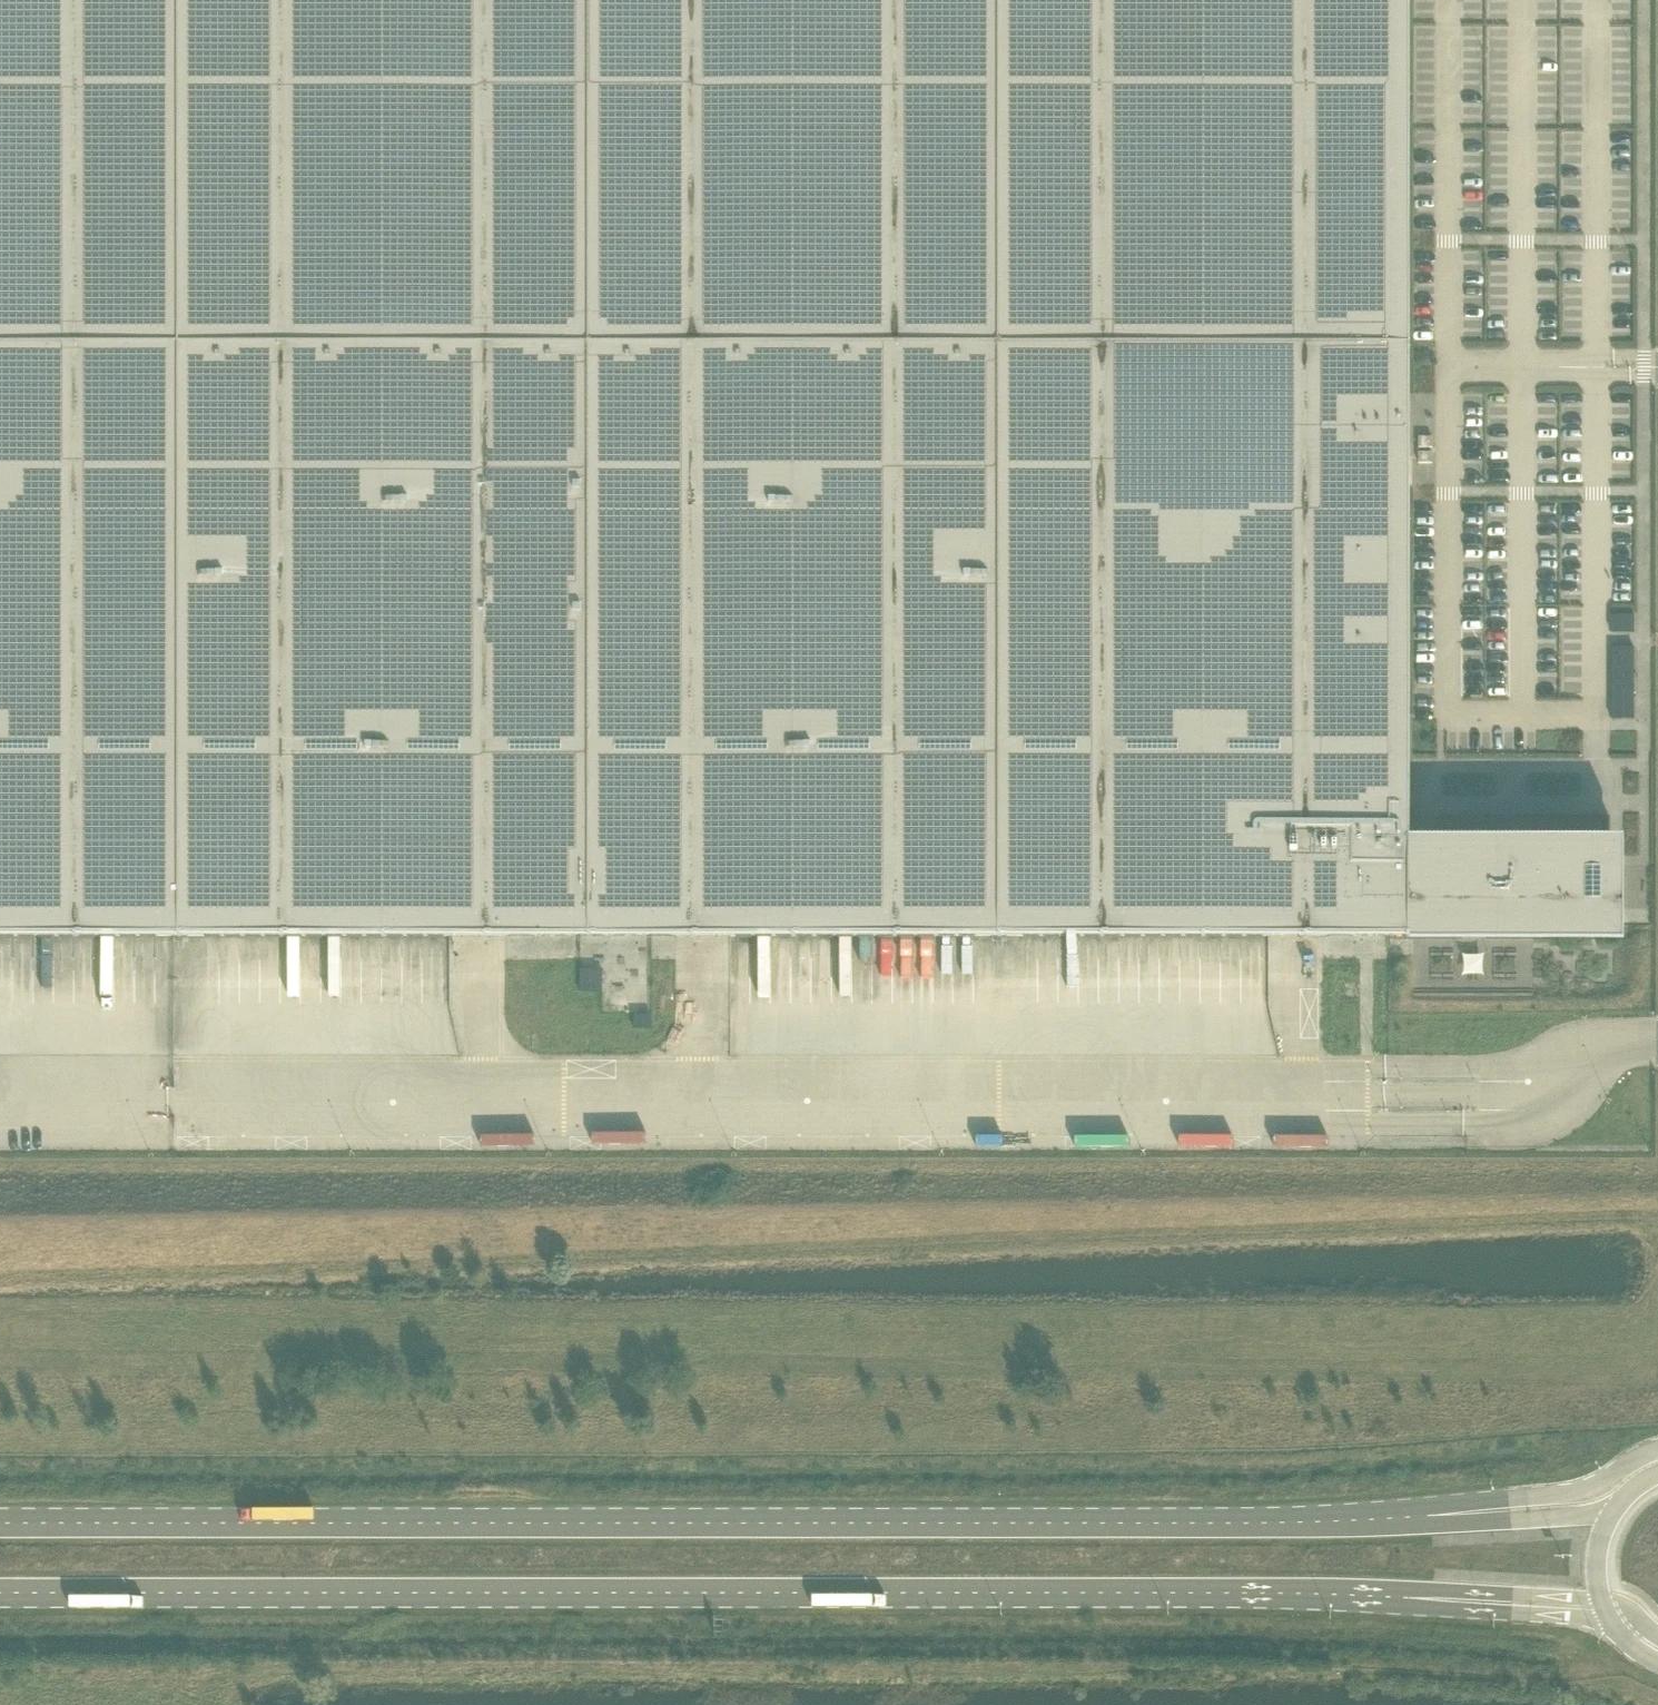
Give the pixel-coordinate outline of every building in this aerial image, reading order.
[(504,935),(504,931),(677,931),(677,935),(1323,935),(1410,935),(1624,935),(1624,931),(1624,837),(1410,837),(1406,837),(1406,715),(1410,715),(1410,347),(1410,0),(0,0),(0,935),(504,935)]
